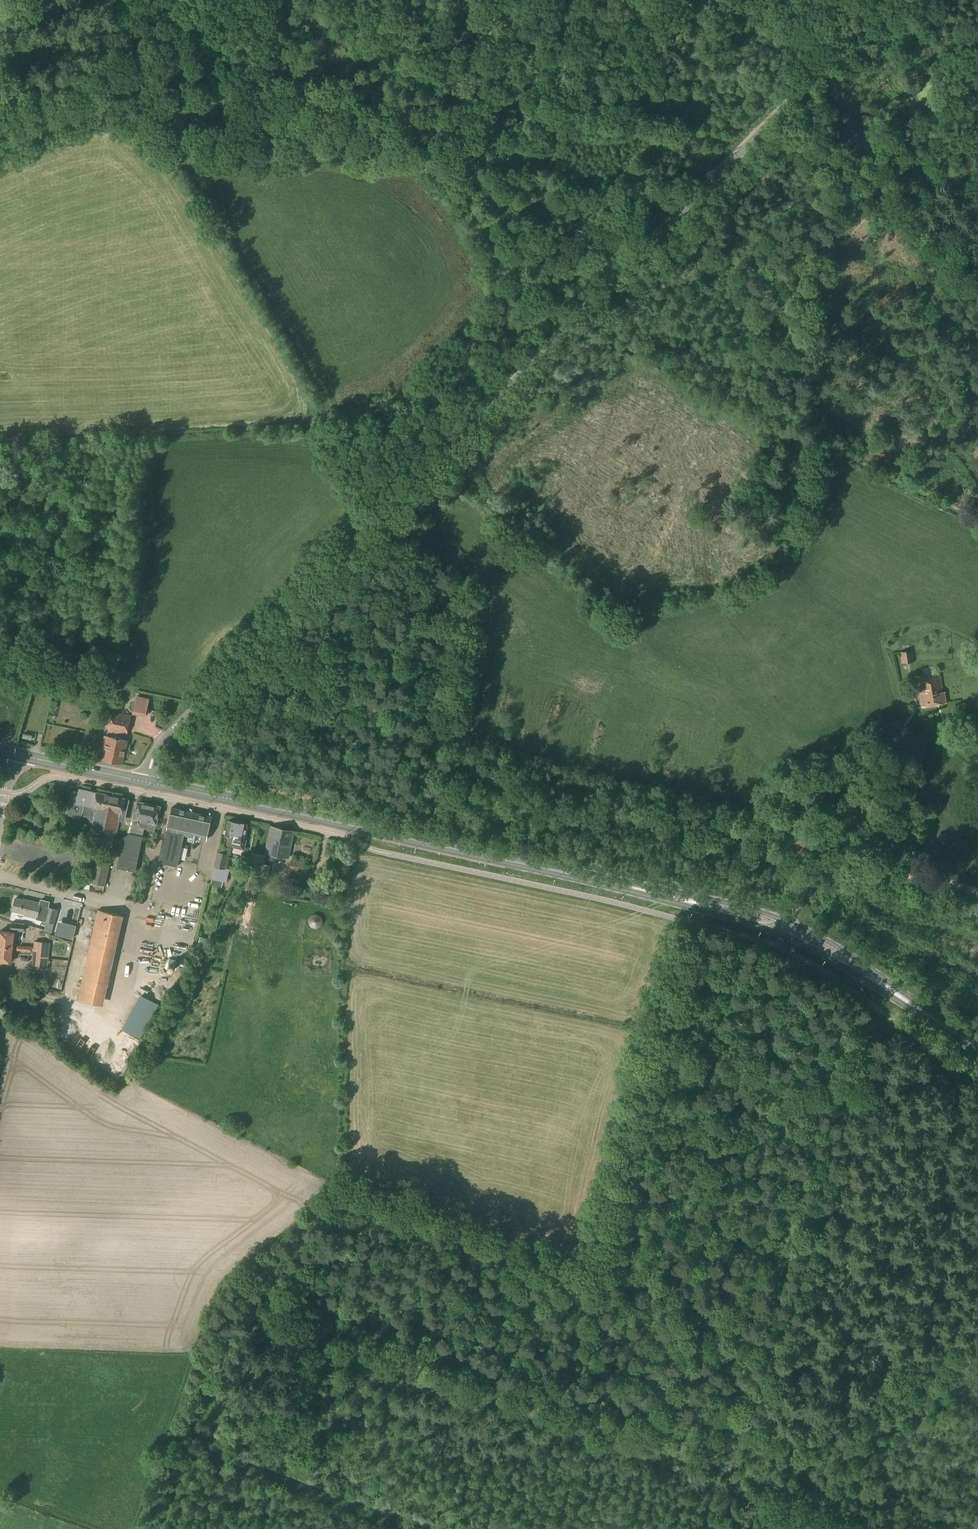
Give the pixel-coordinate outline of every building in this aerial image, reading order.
[(911,651),(899,652),(900,653),(901,664),(913,662),(911,651)] [(943,692),(940,675),(919,679),(921,690),(918,690),(921,707),(946,702),(944,692),(943,692)] [(137,700),(136,716),(149,717),(150,700),(137,700)] [(126,736),(131,715),(112,712),(108,732),(126,736)] [(895,719),(890,725),(898,731),(902,725),(895,719)] [(122,763),(127,740),(105,736),(102,751),(104,751),(103,759),(122,763)] [(129,800),(80,789),(79,792),(76,792),(74,793),(73,797),(71,799),(68,812),(69,815),(79,817),(81,815),(90,817),(91,820),(94,820),(92,830),(117,835),(120,821),(124,822),(129,800)] [(133,819),(132,826),(131,827),(130,833),(129,833),(122,838),(116,868),(135,872),(142,836),(144,828),(155,831),(156,825),(160,807),(137,801),(133,819)] [(206,840),(211,816),(172,807),(167,831),(165,830),(158,862),(177,866),(184,835),(188,836),(187,840),(188,841),(194,843),(195,837),(206,840)] [(227,846),(244,850),(246,840),(244,840),(247,825),(228,820),(225,836),(228,837),(227,846)] [(288,858),(290,847),(294,831),(271,826),(265,853),(288,858)] [(97,859),(99,847),(93,845),(90,858),(97,859)] [(226,883),(229,869),(225,868),(228,854),(217,851),(214,866),(215,867),(212,879),(226,883)] [(262,875),(266,855),(252,853),(250,859),(248,859),(245,870),(248,871),(247,873),(262,875)] [(302,876),(305,862),(291,860),(289,870),(291,870),(291,874),(302,876)] [(108,866),(95,863),(87,862),(84,873),(93,875),(92,876),(92,877),(91,883),(104,885),(106,877),(108,866)] [(27,901),(15,898),(12,911),(37,917),(36,919),(54,923),(57,909),(40,905),(41,903),(28,900),(27,901)] [(97,1004),(117,915),(98,910),(78,1000),(97,1004)] [(319,914),(311,918),(317,927),(324,923),(319,914)] [(24,931),(24,923),(11,923),(10,930),(24,931)] [(67,937),(73,939),(76,925),(71,924),(67,937)] [(12,947),(14,932),(0,931),(0,946),(12,947)] [(206,945),(208,939),(200,936),(196,949),(204,951),(206,945)] [(50,963),(50,961),(48,961),(49,942),(34,941),(32,968),(48,969),(48,963),(50,963)] [(12,947),(0,946),(0,961),(11,962),(12,947)] [(148,951),(146,962),(153,964),(155,952),(148,951)] [(52,957),(52,970),(68,970),(68,957),(52,957)] [(35,985),(37,977),(27,975),(25,983),(35,985)] [(140,1039),(158,1004),(140,994),(121,1029),(140,1039)]
